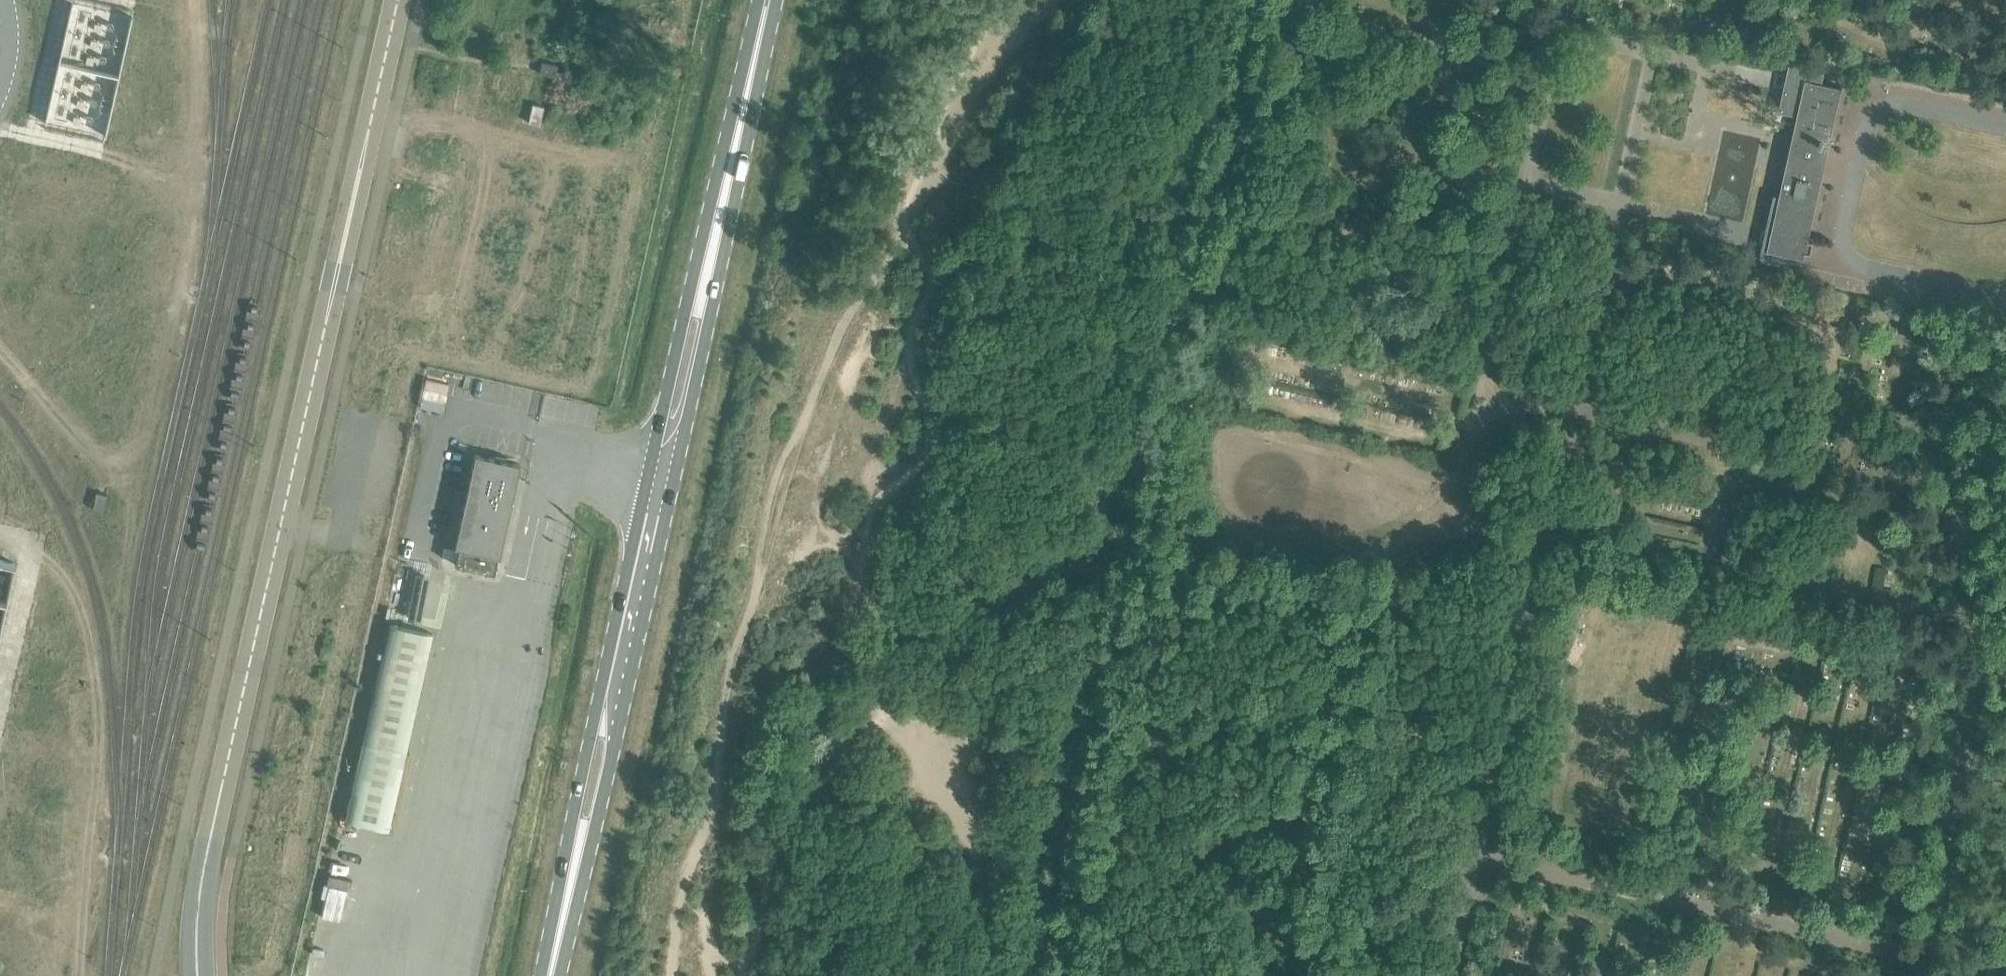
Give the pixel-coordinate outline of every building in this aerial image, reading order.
[(539,73),(555,76),(557,65),(541,61),(541,64),(539,72),(539,73)] [(1827,153),(1829,147),(1842,87),(1822,83),(1825,70),(1789,62),(1778,111),(1797,116),(1790,145),(1827,153)] [(544,107),(532,104),(528,122),(539,125),(544,107)] [(1784,173),(1779,197),(1773,195),(1756,272),(1799,282),(1804,259),(1821,181),(1784,173)] [(495,557),(497,557),(518,464),(473,454),(456,534),(459,534),(453,564),(492,573),(495,557)] [(92,508),(103,510),(107,494),(95,492),(92,508)] [(400,573),(436,580),(444,545),(420,539),(417,551),(405,549),(400,573)] [(432,633),(389,624),(363,742),(405,751),(432,633)] [(493,809),(515,815),(522,788),(500,782),(493,809)]
